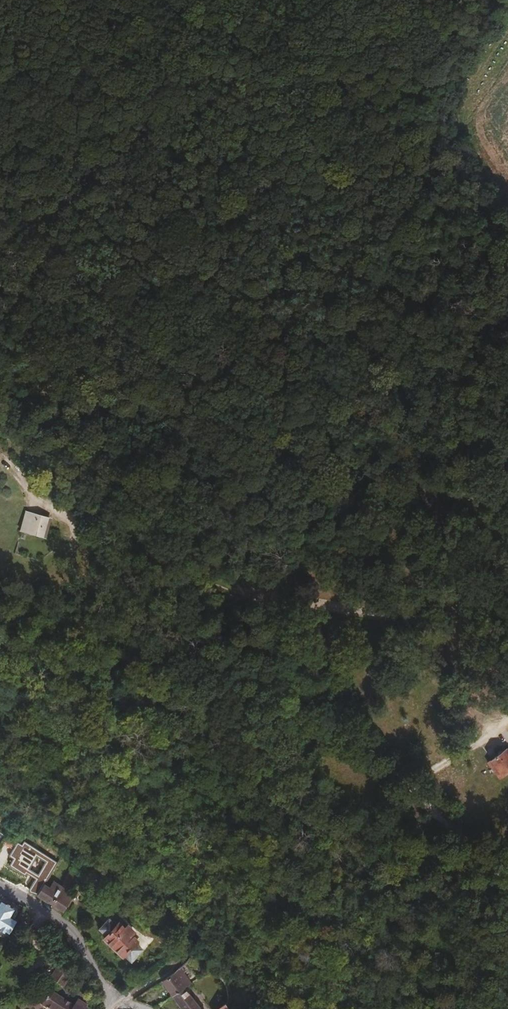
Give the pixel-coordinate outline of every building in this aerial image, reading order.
[(25,527),(30,511),(25,510),(19,529),(25,530),(26,528),(25,527)] [(42,533),(47,516),(30,511),(25,527),(26,528),(42,533)] [(507,774),(507,748),(507,749),(494,761),(507,775),(507,774)] [(36,872),(45,859),(35,852),(26,866),(36,872)] [(77,876),(83,867),(74,861),(67,871),(77,876)] [(72,891),(69,889),(77,876),(67,871),(60,883),(52,878),(48,884),(42,880),(35,891),(61,908),(72,891)] [(125,921),(100,898),(91,907),(103,918),(106,915),(113,922),(116,919),(122,924),(125,921)] [(15,918),(11,915),(13,912),(11,911),(13,907),(0,899),(0,928),(7,932),(15,918)] [(129,931),(133,928),(125,921),(122,924),(116,919),(113,922),(106,915),(103,918),(97,925),(104,932),(101,935),(120,952),(123,949),(129,955),(138,945),(139,944),(133,939),(136,937),(129,931)] [(146,941),(133,928),(129,931),(136,937),(133,939),(139,944),(138,945),(140,947),(146,941)] [(60,983),(69,969),(58,960),(48,974),(55,979),(58,981),(60,983)] [(186,985),(192,981),(178,965),(175,968),(161,978),(173,994),(186,985)] [(53,988),(58,981),(55,979),(50,986),(53,988)] [(186,985),(173,994),(184,1008),(205,1008),(186,985)] [(86,1005),(83,1003),(74,997),(72,1000),(53,988),(50,986),(49,986),(40,1000),(55,1008),(83,1008),(86,1005)] [(85,1000),(76,994),(74,997),(83,1003),(85,1000)]
